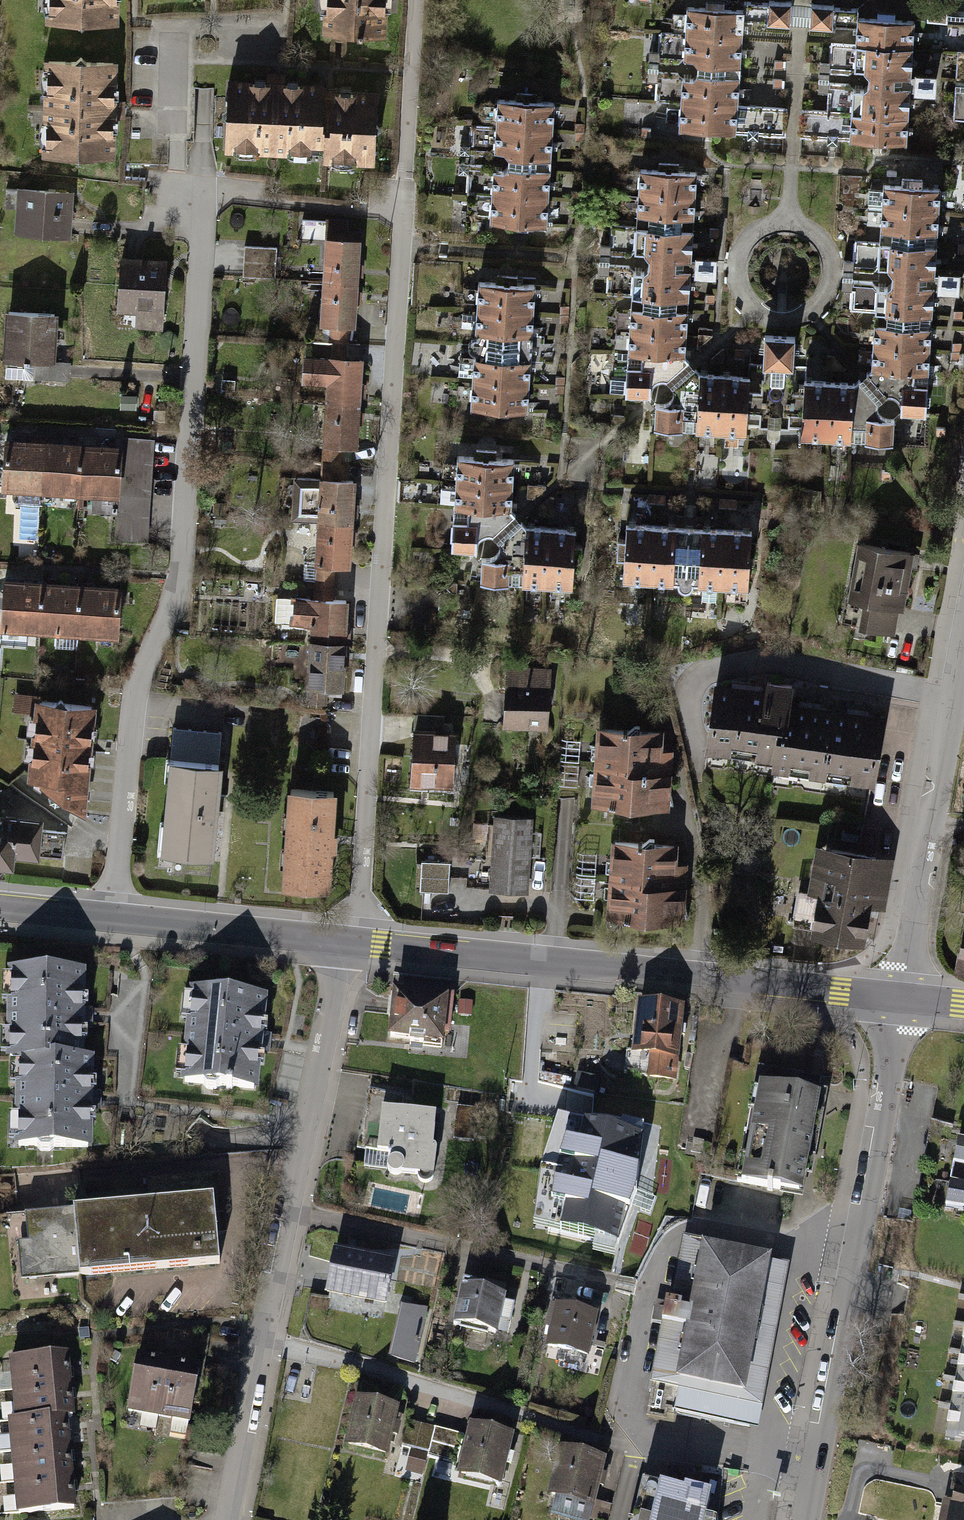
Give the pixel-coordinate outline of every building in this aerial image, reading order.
[(57,13),(50,13),(50,21),(75,22),(82,28),(88,22),(114,22),(115,0),(57,0),(57,13)] [(332,11),(328,10),(327,32),(357,34),(357,36),(362,37),(363,34),(382,35),(384,0),(333,0),(332,11)] [(714,35),(715,1),(707,1),(707,7),(686,7),(685,34),(701,34),(714,35)] [(714,35),(742,37),(743,19),(744,10),(724,9),(725,1),(715,1),(714,35)] [(767,23),(790,24),(791,1),(769,1),(769,3),(744,2),(744,10),(743,19),(767,20),(767,23)] [(927,22),(947,23),(948,3),(928,2),(927,22)] [(832,25),(857,27),(857,17),(858,9),(834,8),(834,4),(811,3),(810,26),(832,28),(832,25)] [(856,44),(884,46),(886,12),(878,12),(877,18),(857,17),(857,27),(856,44)] [(913,48),(914,21),(895,20),(895,13),(886,12),(884,46),(913,48)] [(701,34),(685,34),(660,32),(659,61),(679,63),(683,58),(693,58),(698,64),(699,64),(701,34)] [(714,35),(701,34),(699,64),(741,66),(742,37),(714,35)] [(849,74),(854,69),(856,44),(831,43),(829,73),(849,74)] [(882,76),(884,46),(856,44),(854,69),(864,69),(869,75),(882,76)] [(911,77),(913,48),(884,46),(882,76),(911,77)] [(75,62),(49,61),(48,69),(55,70),(54,92),(47,92),(47,123),(53,124),(53,146),(46,146),(46,154),(72,155),(78,161),(84,155),(111,156),(113,63),(87,62),(80,56),(75,62)] [(783,60),(774,60),(774,69),(783,69),(783,60)] [(656,101),(680,102),(697,103),(699,74),(697,73),(692,78),(682,78),(677,72),(658,71),(656,101)] [(739,76),(699,74),(697,103),(738,105),(739,76)] [(782,79),(772,79),(772,87),(782,87),(782,79)] [(848,84),(829,82),(827,111),(851,112),(853,89),(848,84)] [(322,87),(230,83),(228,110),(221,115),(228,121),(227,148),(235,148),(235,141),(257,142),(257,149),(289,150),(289,144),(313,145),(313,140),(320,140),(322,94),(322,87)] [(864,89),(853,89),(851,112),(866,113),(880,114),(882,86),(867,85),(864,89)] [(882,86),(880,114),(908,115),(910,87),(882,86)] [(955,90),(953,119),(963,120),(963,91),(955,90)] [(524,127),(527,93),(517,93),(516,100),(497,99),(496,125),(512,127),(524,127)] [(536,94),(527,93),(524,127),(553,129),(554,103),(536,102),(536,94)] [(376,96),(322,94),(320,140),(323,140),(323,152),(324,152),(324,158),(333,158),(333,152),(355,152),(355,159),(374,160),(374,134),(381,128),(375,122),(376,96)] [(736,133),(738,105),(697,103),(680,102),(679,129),(736,133)] [(786,136),(787,108),(738,105),(736,133),(748,133),(748,139),(758,139),(758,134),(786,136)] [(865,141),(866,113),(851,112),(827,111),(802,109),(800,137),(828,138),(827,144),(837,144),(837,140),(865,141)] [(880,114),(866,113),(865,141),(907,144),(908,115),(880,114)] [(639,121),(631,121),(630,130),(639,130),(639,121)] [(584,123),(575,123),(574,141),(583,141),(584,123)] [(510,156),(512,127),(496,125),(471,124),(470,154),(489,155),(494,151),(504,151),(508,157),(510,156)] [(524,127),(512,127),(510,156),(551,159),(553,129),(524,127)] [(638,191),(667,193),(668,163),(659,163),(658,170),(639,169),(638,191)] [(679,164),(668,163),(667,193),(695,195),(696,172),(679,171),(679,164)] [(507,196),(509,166),(508,166),(503,171),(494,170),(487,164),(469,164),(468,193),(492,195),(507,196)] [(550,168),(509,166),(507,196),(521,197),(548,198),(550,168)] [(882,207),(910,209),(912,179),(902,178),(902,186),(883,185),(882,207)] [(922,180),(912,179),(910,209),(939,211),(940,188),(922,187),(922,180)] [(721,187),(712,187),(711,205),(720,206),(721,187)] [(68,192),(22,189),(19,233),(65,236),(68,192)] [(579,209),(580,190),(571,190),(570,208),(579,209)] [(646,215),(665,216),(667,193),(638,191),(637,214),(646,215)] [(695,195),(667,193),(665,216),(685,217),(694,217),(695,195)] [(507,230),(518,231),(521,197),(507,196),(492,195),(490,221),(508,223),(507,230)] [(521,197),(518,231),(529,232),(529,224),(547,225),(548,198),(521,197)] [(880,230),(889,230),(909,231),(910,209),(882,207),(880,230)] [(937,233),(939,211),(910,209),(909,231),(928,233),(937,233)] [(643,251),(649,257),(663,257),(665,216),(646,215),(645,226),(643,251)] [(685,217),(665,216),(663,257),(691,259),(693,230),(684,229),(685,217)] [(329,221),(325,281),(355,283),(356,275),(360,275),(360,264),(356,264),(358,234),(345,233),(346,222),(329,221)] [(634,251),(643,251),(645,226),(611,225),(610,254),(629,255),(634,251)] [(718,228),(710,228),(709,237),(718,237),(718,228)] [(889,268),(892,273),(906,273),(909,231),(889,230),(889,242),(887,267),(889,268)] [(928,233),(909,231),(906,273),(934,275),(936,245),(928,245),(928,233)] [(855,240),(853,270),(873,271),(878,267),(887,267),(889,242),(855,240)] [(277,248),(244,246),(242,276),(275,278),(277,248)] [(696,276),(715,277),(716,260),(697,260),(696,276)] [(165,264),(121,261),(118,307),(162,310),(165,264)] [(640,296),(642,271),(633,271),(628,266),(609,264),(607,294),(640,296)] [(648,267),(642,271),(640,296),(660,297),(662,267),(648,267)] [(691,269),(662,267),(660,297),(680,298),(689,298),(691,269)] [(960,293),(961,276),(940,274),(939,292),(960,293)] [(505,309),(507,275),(497,275),(497,282),(478,282),(477,307),(505,309)] [(517,276),(507,275),(505,309),(534,310),(535,285),(517,284),(517,276)] [(850,309),(884,311),(886,286),(877,286),(872,282),(853,280),(850,309)] [(333,324),(332,342),(347,342),(348,325),(353,326),(354,302),(358,302),(359,291),(355,291),(355,283),(325,281),(323,324),(333,324)] [(903,325),(905,283),(892,282),(886,286),(884,311),(883,324),(903,325)] [(903,325),(922,326),(923,314),(932,314),(934,285),(905,283),(903,325)] [(715,294),(705,294),(705,303),(714,303),(715,294)] [(640,308),(631,308),(630,330),(658,332),(660,297),(640,296),(640,308)] [(680,298),(660,297),(658,332),(686,333),(688,311),(679,311),(680,298)] [(569,306),(560,306),(559,323),(568,324),(569,306)] [(476,313),(463,312),(462,326),(475,326),(476,331),(477,331),(503,332),(505,309),(477,307),(476,313)] [(534,310),(505,309),(503,332),(532,334),(534,310)] [(961,319),(962,310),(953,310),(953,319),(961,319)] [(54,314),(9,311),(5,377),(35,379),(35,378),(63,380),(64,362),(52,362),(54,314)] [(874,323),(873,345),(902,347),(903,325),(883,324),(874,323)] [(922,326),(903,325),(902,347),(930,350),(931,326),(922,326)] [(711,336),(712,328),(698,327),(697,345),(700,345),(711,336)] [(656,355),(658,332),(630,330),(628,353),(656,355)] [(530,360),(532,334),(503,332),(477,331),(477,336),(474,336),(472,338),(468,344),(470,348),(472,350),(476,351),(476,357),(502,359),(530,360)] [(685,357),(686,333),(658,332),(656,355),(685,357)] [(794,337),(765,335),(763,364),(793,366),(794,337)] [(329,381),(328,401),(358,403),(359,396),(362,397),(363,384),(360,383),(361,360),(359,360),(360,343),(347,342),(332,342),(307,340),(304,380),(329,381)] [(952,342),(952,351),(950,351),(950,360),(959,360),(959,352),(961,352),(961,342),(952,342)] [(873,345),(871,368),(901,370),(928,372),(930,350),(902,347),(873,345)] [(711,358),(711,361),(724,362),(724,349),(722,348),(711,358)] [(743,350),(735,349),(734,358),(743,358),(743,350)] [(628,353),(625,395),(650,396),(649,390),(651,385),(654,383),(656,355),(628,353)] [(685,357),(656,355),(654,383),(657,381),(663,380),(668,380),(689,361),(685,357)] [(834,355),(827,355),(826,369),(844,369),(844,367),(834,355)] [(502,359),(476,357),(473,356),(473,361),(459,360),(459,374),(472,375),(472,381),(500,383),(502,359)] [(530,360),(502,359),(500,383),(528,385),(530,360)] [(793,366),(763,364),(750,363),(749,376),(747,406),(803,409),(805,380),(806,366),(793,366)] [(896,395),(899,398),(901,370),(871,368),(867,372),(886,394),(892,393),(896,395)] [(673,397),(669,401),(698,403),(700,374),(695,369),(674,387),(673,391),(673,397)] [(928,372),(901,370),(899,398),(901,403),(900,412),(926,413),(926,405),(929,405),(930,395),(927,395),(928,372)] [(721,375),(700,374),(698,403),(719,404),(721,375)] [(749,376),(721,375),(719,404),(747,406),(749,376)] [(564,376),(556,376),(555,394),(564,394),(564,376)] [(841,412),(881,414),(879,412),(877,408),(877,403),(879,401),(859,379),(855,383),(843,382),(841,412)] [(825,381),(805,380),(803,409),(823,410),(825,381)] [(500,383),(472,381),(471,406),(488,407),(488,415),(499,416),(500,383)] [(843,382),(825,381),(823,410),(841,412),(843,382)] [(528,385),(500,383),(499,416),(509,416),(508,409),(528,409),(528,385)] [(328,401),(324,462),(340,463),(341,445),(355,446),(356,423),(360,423),(361,412),(358,412),(358,403),(328,401)] [(655,403),(654,428),(696,430),(698,403),(669,401),(665,403),(655,403)] [(719,404),(698,403),(696,430),(718,432),(719,404)] [(747,406),(719,404),(718,432),(746,434),(746,424),(747,406)] [(803,409),(747,406),(746,424),(802,427),(803,409)] [(823,410),(803,409),(802,427),(801,437),(839,440),(841,412),(823,410)] [(881,414),(841,412),(839,440),(893,443),(894,417),(888,417),(884,416),(881,414)] [(623,419),(624,415),(613,415),(613,419),(618,424),(623,419)] [(633,436),(633,426),(629,426),(624,431),(629,436),(633,436)] [(944,436),(944,427),(935,427),(935,436),(944,436)] [(121,437),(121,448),(121,451),(150,452),(150,439),(121,437)] [(44,444),(5,441),(2,486),(7,487),(13,503),(41,503),(41,489),(44,444)] [(82,446),(44,444),(41,489),(79,491),(82,446)] [(121,448),(82,446),(79,491),(93,492),(92,509),(116,511),(121,451),(121,448)] [(457,456),(455,487),(483,488),(486,450),(475,449),(475,456),(457,456)] [(495,450),(486,450),(483,488),(512,490),(514,460),(496,458),(495,450)] [(150,452),(121,451),(116,511),(114,539),(144,541),(150,452)] [(324,462),(323,479),(339,480),(340,463),(324,462)] [(798,469),(789,468),(789,477),(797,478),(798,469)] [(881,479),(890,479),(890,470),(882,470),(881,479)] [(295,520),(320,521),(350,523),(351,515),(354,516),(355,504),(352,504),(353,481),(339,480),(323,479),(297,478),(295,520)] [(534,498),(546,488),(545,484),(527,484),(527,497),(534,498)] [(483,488),(455,487),(453,517),(481,519),(483,488)] [(512,490),(483,488),(481,519),(509,520),(515,514),(511,509),(512,490)] [(666,495),(648,494),(647,503),(665,504),(666,495)] [(539,513),(552,514),(553,496),(550,496),(539,506),(539,513)] [(719,499),(718,507),(736,508),(737,500),(719,499)] [(481,519),(453,517),(451,548),(476,549),(476,543),(480,535),(481,519)] [(509,520),(481,519),(480,535),(485,533),(493,534),(509,520)] [(317,580),(317,581),(332,582),(333,565),(348,566),(349,543),(353,543),(353,531),(350,531),(350,523),(320,521),(318,561),(304,560),(303,579),(317,580)] [(499,548),(496,554),(524,555),(525,526),(521,523),(500,540),(499,548)] [(652,524),(626,523),(625,541),(617,541),(618,551),(650,553),(652,524)] [(676,526),(652,524),(650,553),(675,554),(676,526)] [(545,527),(525,526),(524,555),(543,556),(545,527)] [(701,527),(676,526),(675,554),(673,581),(677,581),(680,587),(686,589),(692,587),(693,582),(698,582),(700,556),(701,527)] [(576,529),(545,527),(543,556),(581,558),(582,547),(575,548),(576,529)] [(727,529),(701,527),(700,556),(725,557),(727,529)] [(752,531),(727,529),(725,557),(723,586),(748,587),(752,531)] [(866,601),(861,627),(891,633),(896,606),(901,607),(911,553),(861,544),(851,598),(866,601)] [(650,553),(618,551),(617,561),(624,561),(623,580),(648,581),(650,553)] [(675,554),(650,553),(648,581),(673,583),(675,554)] [(490,557),(482,557),(480,581),(523,583),(524,555),(496,554),(490,557)] [(543,556),(524,555),(523,583),(541,584),(543,556)] [(581,558),(543,556),(541,584),(573,586),(573,568),(581,568),(581,558)] [(725,557),(700,556),(698,582),(698,585),(723,586),(725,557)] [(447,571),(436,571),(436,575),(441,580),(447,575),(447,571)] [(44,584),(5,581),(1,639),(5,644),(24,644),(25,628),(41,629),(44,584)] [(314,624),(312,641),(343,643),(343,635),(347,635),(348,624),(344,624),(345,601),(331,600),(332,582),(317,581),(315,598),(295,597),(295,598),(282,598),(277,602),(277,616),(281,620),(294,621),(294,622),(314,624)] [(452,582),(447,587),(452,592),(457,592),(457,582),(452,582)] [(81,586),(44,584),(41,629),(79,632),(81,586)] [(120,589),(81,586),(79,632),(117,634),(120,589)] [(343,650),(343,643),(312,641),(309,702),(325,703),(326,685),(341,686),(342,663),(346,663),(346,650),(343,650)] [(522,685),(507,684),(505,723),(546,726),(549,671),(523,669),(522,685)] [(195,692),(197,680),(185,678),(183,690),(195,692)] [(789,685),(768,682),(766,694),(757,753),(776,756),(775,765),(777,765),(789,685)] [(792,686),(789,685),(777,765),(803,769),(812,710),(788,706),(792,686)] [(732,750),(741,690),(717,686),(708,746),(732,750)] [(757,753),(766,694),(741,690),(732,750),(757,753)] [(55,702),(40,701),(32,771),(35,771),(34,776),(44,777),(44,784),(50,788),(49,795),(52,799),(58,801),(62,797),(81,809),(92,706),(66,704),(61,698),(55,702)] [(835,713),(812,710),(803,769),(826,773),(835,713)] [(859,717),(835,713),(826,773),(850,776),(859,717)] [(443,716),(416,714),(412,781),(430,782),(430,790),(449,791),(450,783),(452,783),(455,734),(442,733),(443,716)] [(882,721),(859,717),(850,776),(873,780),(882,721)] [(627,730),(601,729),(595,799),(674,804),(669,782),(667,782),(668,765),(666,762),(658,762),(659,733),(639,731),(639,724),(635,724),(627,730)] [(170,759),(174,759),(166,852),(209,856),(214,809),(215,809),(219,764),(222,732),(173,728),(170,759)] [(334,791),(292,789),(285,884),(327,886),(330,847),(334,847),(335,831),(331,831),(334,791)] [(0,817),(0,864),(10,865),(11,852),(62,857),(65,831),(38,829),(38,821),(0,817)] [(530,819),(498,817),(493,889),(524,891),(530,819)] [(642,844),(614,842),(610,912),(688,918),(684,895),(681,894),(683,878),(680,875),(672,875),(674,845),(653,844),(654,837),(649,837),(642,844)] [(875,857),(830,849),(821,895),(800,891),(795,919),(816,923),(816,928),(860,936),(875,857)] [(450,862),(422,861),(420,890),(448,892),(450,862)] [(30,971),(12,971),(12,977),(19,978),(18,1000),(11,1000),(11,1033),(17,1033),(17,1053),(10,1053),(10,1058),(20,1058),(80,1059),(80,1025),(88,1025),(88,1010),(80,1010),(81,972),(48,971),(43,966),(34,967),(30,971)] [(212,992),(194,990),(193,997),(200,998),(198,1020),(191,1019),(187,1052),(195,1053),(192,1076),(185,1075),(184,1083),(202,1086),(207,1086),(217,1087),(218,1085),(226,1086),(226,1088),(232,1089),(232,1086),(253,1089),(258,1050),(265,1051),(267,1036),(259,1035),(263,998),(229,994),(225,988),(217,988),(212,992)] [(408,994),(391,992),(389,1015),(392,1016),(390,1037),(411,1039),(410,1044),(424,1046),(424,1040),(442,1042),(443,1032),(449,1033),(453,994),(408,990),(408,994)] [(679,1011),(641,1007),(637,1051),(626,1050),(624,1073),(672,1078),(679,1011)] [(80,1059),(20,1058),(20,1064),(27,1064),(27,1083),(20,1083),(19,1116),(26,1116),(25,1139),(18,1139),(18,1146),(37,1146),(41,1151),(50,1151),(54,1146),(88,1147),(88,1109),(96,1109),(97,1093),(89,1093),(89,1059),(80,1059)] [(758,1067),(737,1181),(768,1187),(767,1190),(772,1191),(773,1188),(799,1193),(806,1154),(810,1155),(813,1137),(809,1136),(817,1098),(799,1095),(803,1075),(758,1067)] [(436,1113),(382,1108),(378,1149),(389,1151),(389,1154),(391,1154),(391,1160),(389,1162),(388,1167),(392,1172),(397,1174),(402,1172),(418,1174),(418,1177),(421,1181),(425,1183),(430,1181),(433,1177),(437,1150),(435,1147),(432,1146),(436,1113)] [(478,1112),(457,1109),(455,1122),(476,1124),(478,1112)] [(637,1191),(643,1135),(572,1119),(553,1172),(547,1229),(618,1245),(637,1191)] [(963,1186),(963,1142),(958,1141),(950,1183),(963,1186)] [(963,1209),(963,1186),(950,1183),(946,1206),(963,1209)] [(638,1191),(634,1209),(653,1213),(657,1195),(638,1191)] [(213,1195),(27,1213),(31,1246),(28,1246),(31,1275),(56,1272),(57,1278),(220,1262),(213,1195)] [(781,1264),(684,1246),(672,1306),(666,1305),(663,1324),(664,1324),(648,1407),(667,1411),(667,1413),(671,1414),(749,1428),(781,1264)] [(392,1264),(334,1252),(327,1291),(385,1302),(392,1264)] [(485,1288),(465,1283),(459,1308),(457,1307),(453,1324),(470,1328),(471,1327),(495,1332),(500,1313),(511,1316),(514,1304),(502,1301),(504,1296),(484,1291),(485,1288)] [(426,1308),(400,1305),(389,1355),(414,1362),(426,1308)] [(611,1320),(552,1307),(548,1323),(554,1324),(550,1345),(586,1353),(587,1346),(604,1350),(611,1320)] [(66,1354),(12,1358),(15,1390),(69,1385),(66,1354)] [(961,1354),(956,1380),(963,1382),(963,1354),(961,1354)] [(169,1361),(138,1356),(129,1410),(159,1415),(169,1361)] [(199,1367),(169,1361),(159,1415),(189,1421),(199,1367)] [(956,1380),(951,1407),(963,1410),(963,1382),(956,1380)] [(69,1385),(15,1390),(18,1420),(66,1416),(72,1415),(69,1385)] [(395,1409),(358,1401),(349,1443),(386,1451),(395,1409)] [(951,1407),(945,1436),(963,1440),(963,1410),(951,1407)] [(11,1421),(13,1451),(68,1446),(66,1416),(18,1420),(11,1421)] [(429,1453),(435,1427),(408,1421),(402,1446),(429,1453)] [(457,1464),(464,1434),(435,1427),(429,1453),(428,1457),(457,1464)] [(510,1437),(472,1428),(462,1472),(499,1481),(504,1462),(511,1463),(513,1454),(506,1452),(510,1437)] [(13,1451),(16,1482),(71,1477),(68,1446),(13,1451)] [(562,1451),(552,1493),(558,1495),(554,1515),(577,1519),(588,1519),(588,1518),(593,1501),(597,1483),(603,1485),(606,1475),(599,1474),(602,1460),(562,1451)] [(16,1482),(19,1513),(74,1508),(71,1477),(16,1482)] [(953,1506),(963,1508),(963,1480),(958,1479),(953,1506)] [(717,1519),(704,1516),(705,1512),(707,1512),(709,1501),(708,1501),(709,1496),(710,1497),(710,1494),(693,1490),(693,1491),(687,1490),(687,1489),(685,1488),(684,1491),(642,1482),(634,1519),(717,1519)] [(593,1501),(588,1518),(595,1519),(608,1519),(611,1505),(593,1501)] [(953,1506),(950,1519),(963,1519),(963,1508),(953,1506)]
